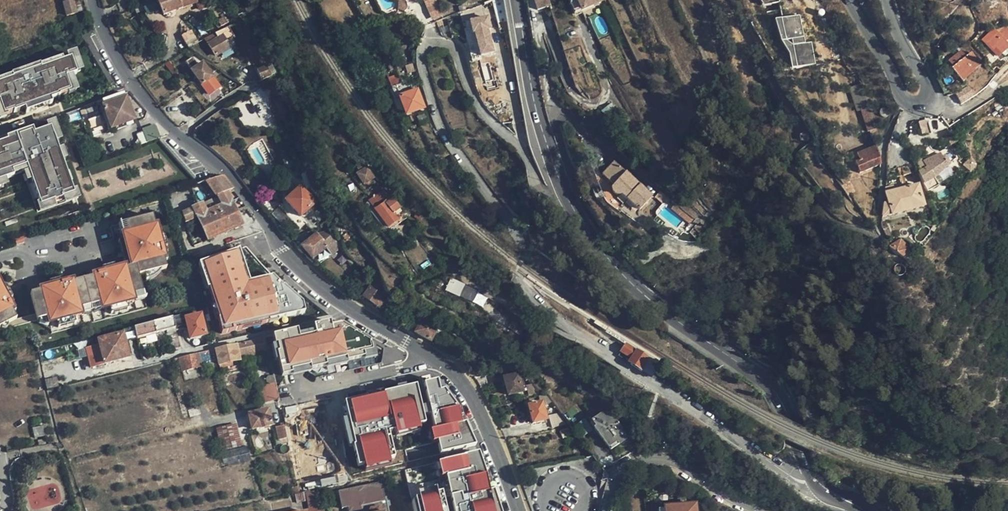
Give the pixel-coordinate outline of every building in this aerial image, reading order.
[(164,17),(196,3),(194,0),(156,0),(164,17)] [(432,19),(442,15),(437,0),(425,0),(432,19)] [(548,9),(545,0),(533,0),(537,12),(548,9)] [(567,3),(573,15),(602,0),(566,0),(567,3)] [(978,10),(991,10),(991,6),(998,6),(996,0),(977,0),(978,10)] [(75,13),(73,1),(64,3),(66,15),(75,13)] [(812,42),(805,44),(801,15),(779,19),(787,70),(816,66),(812,42)] [(488,16),(471,20),(480,57),(497,53),(488,16)] [(226,17),(220,20),(222,26),(229,23),(226,17)] [(235,39),(228,28),(204,41),(215,58),(231,49),(227,44),(235,39)] [(193,30),(183,36),(189,47),(199,42),(193,30)] [(1007,50),(1007,32),(1003,36),(1002,35),(998,38),(993,33),(982,42),(989,52),(993,49),(999,55),(1006,49),(1007,51),(1007,50)] [(961,85),(980,67),(969,55),(964,59),(959,53),(948,64),(952,70),(949,72),(961,85)] [(59,63),(67,60),(72,73),(76,71),(70,57),(59,61),(59,63)] [(2,118),(12,114),(12,115),(24,111),(50,100),(58,98),(57,96),(68,92),(62,78),(73,74),(72,73),(67,60),(59,63),(59,61),(58,59),(36,68),(37,70),(29,73),(31,78),(20,82),(18,77),(10,80),(9,78),(0,82),(0,112),(2,118)] [(212,79),(202,66),(199,68),(191,59),(185,64),(203,86),(212,79)] [(8,76),(9,78),(10,80),(18,77),(20,82),(31,78),(29,73),(37,70),(36,68),(35,65),(8,76)] [(272,74),(268,67),(259,71),(263,79),(272,74)] [(851,87),(866,131),(877,128),(862,83),(851,87)] [(967,89),(971,95),(981,90),(977,83),(967,89)] [(974,101),(971,95),(967,89),(954,96),(961,108),(974,101)] [(425,107),(418,90),(401,97),(407,114),(425,107)] [(124,97),(124,93),(114,97),(101,101),(103,106),(102,106),(110,130),(134,121),(125,97),(124,97)] [(290,113),(284,93),(279,94),(285,115),(290,113)] [(52,105),(50,100),(24,111),(25,115),(52,105)] [(101,101),(94,104),(99,116),(87,120),(94,140),(99,138),(112,134),(110,130),(102,106),(103,106),(101,101)] [(99,116),(94,104),(83,108),(87,120),(99,116)] [(935,137),(934,120),(926,121),(927,138),(935,137)] [(134,121),(110,130),(112,134),(136,126),(134,121)] [(148,142),(161,137),(156,125),(144,129),(148,142)] [(47,128),(48,130),(51,129),(56,142),(58,142),(52,126),(47,128)] [(2,181),(22,174),(27,172),(40,207),(75,194),(71,185),(63,161),(59,152),(56,142),(51,129),(48,130),(35,134),(15,142),(15,139),(8,142),(0,145),(0,182),(2,181)] [(7,140),(8,142),(15,139),(15,142),(35,134),(33,130),(7,140)] [(887,154),(887,159),(909,165),(911,158),(909,150),(901,148),(889,144),(887,150),(887,154)] [(882,165),(880,151),(878,145),(860,153),(864,161),(856,165),(861,174),(882,165)] [(916,175),(925,194),(937,187),(933,179),(956,167),(948,150),(921,164),(925,171),(916,175)] [(650,197),(610,163),(598,177),(609,187),(608,189),(608,191),(609,194),(611,196),(613,197),(615,198),(618,197),(636,212),(650,197)] [(372,180),(366,171),(357,177),(363,187),(372,180)] [(74,184),(71,185),(75,194),(40,207),(27,172),(22,174),(37,214),(79,198),(74,184)] [(242,224),(241,224),(226,193),(232,190),(222,177),(205,183),(216,197),(220,207),(213,209),(223,233),(242,224)] [(309,188),(309,177),(297,179),(308,190),(309,188)] [(886,205),(881,206),(881,220),(923,207),(916,186),(884,196),(886,205)] [(285,203),(300,219),(315,204),(308,197),(307,198),(300,190),(285,203)] [(662,190),(656,196),(666,207),(672,201),(662,190)] [(398,210),(392,202),(390,203),(383,193),(372,201),(377,209),(373,211),(388,230),(399,222),(393,214),(398,210)] [(220,207),(216,197),(210,200),(213,209),(220,207)] [(210,200),(182,212),(181,213),(185,223),(196,218),(207,240),(223,233),(213,209),(210,200)] [(151,217),(124,224),(128,236),(122,237),(122,240),(128,262),(130,268),(135,267),(137,277),(166,269),(162,255),(163,254),(163,252),(157,233),(157,231),(155,231),(151,217)] [(194,246),(207,240),(196,218),(185,223),(194,246)] [(306,225),(300,219),(293,225),(300,231),(306,225)] [(124,224),(118,226),(122,237),(128,236),(124,224)] [(167,251),(162,232),(157,233),(163,252),(167,251)] [(298,251),(310,261),(324,248),(330,254),(337,248),(324,233),(317,237),(316,236),(302,248),(298,244),(295,247),(298,251)] [(23,238),(15,242),(16,247),(25,244),(23,238)] [(901,258),(910,250),(901,239),(891,247),(901,258)] [(122,240),(118,242),(123,263),(128,262),(122,240)] [(237,253),(198,267),(217,339),(304,316),(301,305),(271,280),(246,287),(237,253)] [(113,266),(101,269),(102,274),(114,271),(113,266)] [(135,267),(130,268),(120,271),(120,269),(114,271),(102,274),(97,275),(97,277),(83,281),(90,307),(100,305),(101,310),(133,301),(132,296),(142,293),(137,277),(135,267)] [(363,298),(383,312),(388,304),(376,277),(374,275),(372,278),(376,280),(363,298)] [(60,280),(48,284),(50,289),(61,285),(60,280)] [(90,307),(83,281),(68,285),(68,284),(61,285),(50,289),(44,290),(44,292),(30,296),(37,322),(47,319),(49,325),(81,316),(79,310),(90,307)] [(450,281),(449,283),(443,298),(459,304),(466,288),(450,281)] [(19,318),(12,305),(13,304),(10,299),(4,288),(1,283),(0,284),(0,329),(19,318)] [(8,286),(4,288),(10,299),(14,297),(8,286)] [(47,319),(37,322),(53,333),(146,308),(142,293),(132,296),(133,301),(101,310),(100,305),(90,307),(79,310),(81,316),(49,325),(47,319)] [(179,316),(172,318),(175,329),(175,331),(182,329),(180,321),(179,316)] [(200,316),(190,319),(184,320),(190,340),(205,335),(200,316)] [(153,323),(156,335),(175,329),(172,318),(155,322),(153,323)] [(415,333),(428,341),(435,328),(423,320),(415,333)] [(329,327),(302,333),(303,336),(293,338),(292,331),(272,336),(281,377),(291,375),(290,370),(308,366),(309,371),(325,367),(324,362),(344,358),(345,363),(363,359),(363,354),(371,352),(368,342),(336,322),(329,327)] [(134,328),(137,340),(156,335),(153,323),(134,328)] [(128,358),(122,335),(99,341),(104,365),(128,358)] [(137,348),(134,336),(128,338),(131,350),(137,348)] [(173,349),(180,348),(177,336),(170,338),(173,349)] [(242,355),(267,350),(264,338),(239,344),(242,355)] [(373,344),(368,342),(371,352),(363,354),(363,359),(375,357),(373,344)] [(89,358),(86,343),(78,345),(81,360),(89,358)] [(644,372),(652,357),(627,344),(622,353),(632,358),(629,364),(644,372)] [(238,360),(234,346),(215,350),(218,364),(238,360)] [(212,351),(174,360),(176,364),(180,363),(182,369),(199,364),(198,359),(213,355),(212,351)] [(344,358),(324,362),(325,367),(326,369),(346,365),(345,363),(344,358)] [(308,366),(290,370),(291,375),(291,377),(310,373),(309,371),(308,366)] [(521,393),(517,376),(503,379),(507,397),(521,393)] [(436,385),(435,382),(426,384),(433,404),(436,413),(440,428),(444,439),(448,452),(473,449),(463,426),(462,426),(459,426),(455,411),(442,392),(437,393),(436,385)] [(364,444),(368,461),(393,454),(392,447),(398,446),(393,426),(399,425),(423,419),(429,417),(429,415),(426,406),(421,385),(354,401),(357,415),(364,444)] [(548,396),(537,396),(541,402),(544,402),(547,409),(554,404),(548,396)] [(433,404),(426,406),(429,415),(436,413),(433,404)] [(546,422),(542,406),(541,405),(528,408),(532,426),(546,422)] [(296,417),(294,406),(280,409),(284,425),(289,424),(293,439),(303,437),(303,438),(316,435),(316,434),(321,432),(320,424),(336,421),(333,407),(307,413),(307,415),(296,417)] [(271,426),(267,411),(248,415),(252,430),(271,426)] [(627,439),(607,413),(599,420),(597,418),(589,424),(610,452),(627,439)] [(357,415),(343,419),(350,447),(364,444),(357,415)] [(423,419),(399,425),(401,432),(425,426),(423,419)] [(237,422),(217,428),(228,464),(251,458),(247,445),(244,446),(237,422)] [(285,439),(282,424),(280,424),(280,427),(275,428),(278,441),(285,439)] [(444,439),(440,428),(435,430),(439,441),(444,439)] [(412,446),(413,457),(439,455),(438,444),(412,446)] [(289,453),(290,452),(289,448),(287,447),(286,446),(284,446),(283,447),(281,448),(281,449),(280,451),(281,453),(283,454),(284,455),(286,455),(288,454),(289,453)] [(493,506),(492,496),(489,496),(479,463),(476,456),(450,460),(450,462),(454,479),(456,486),(459,503),(450,505),(451,510),(494,510),(493,506)] [(588,459),(586,459),(593,469),(598,465),(593,457),(588,459)] [(454,479),(450,462),(443,464),(447,480),(454,479)] [(481,462),(479,463),(489,496),(492,495),(481,462)] [(339,486),(353,482),(349,467),(340,469),(343,479),(337,480),(339,486)] [(386,502),(385,502),(382,486),(376,486),(376,485),(337,493),(341,510),(347,509),(347,510),(393,510),(392,507),(387,507),(386,502)] [(449,498),(450,505),(459,503),(456,486),(449,488),(451,498),(449,498)] [(321,490),(309,492),(313,510),(326,510),(321,490)] [(309,492),(299,494),(294,495),(295,500),(301,499),(302,503),(299,504),(300,508),(284,510),(313,510),(309,492)] [(442,499),(441,492),(420,495),(421,502),(442,499)] [(449,498),(442,499),(443,507),(450,505),(449,498)] [(413,505),(414,510),(444,510),(443,507),(442,499),(421,502),(416,503),(416,505),(413,505)]
